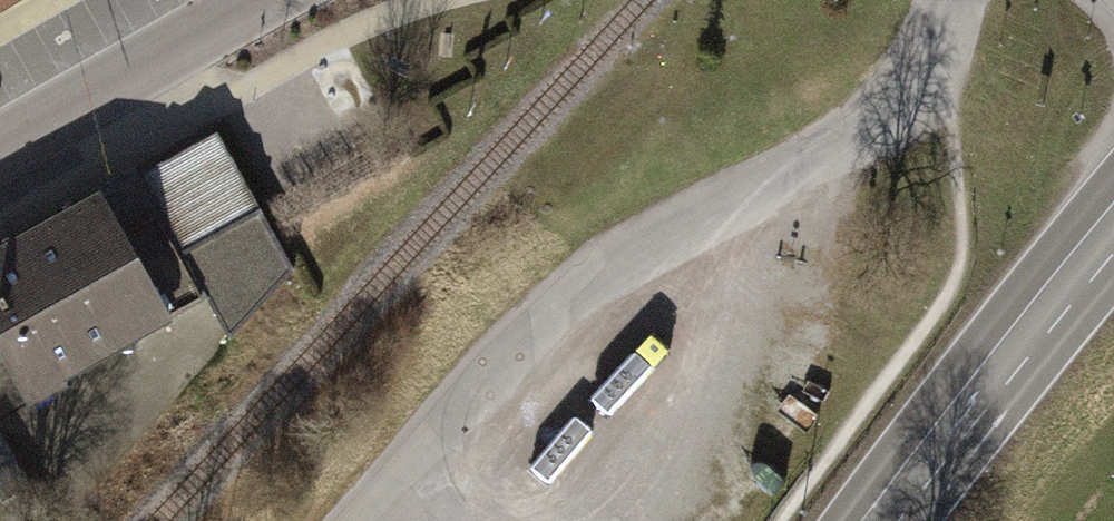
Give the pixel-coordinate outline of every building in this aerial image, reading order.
[(0,245),(0,357),(23,397),(197,305),(218,345),(282,273),(216,135),(0,245)]
